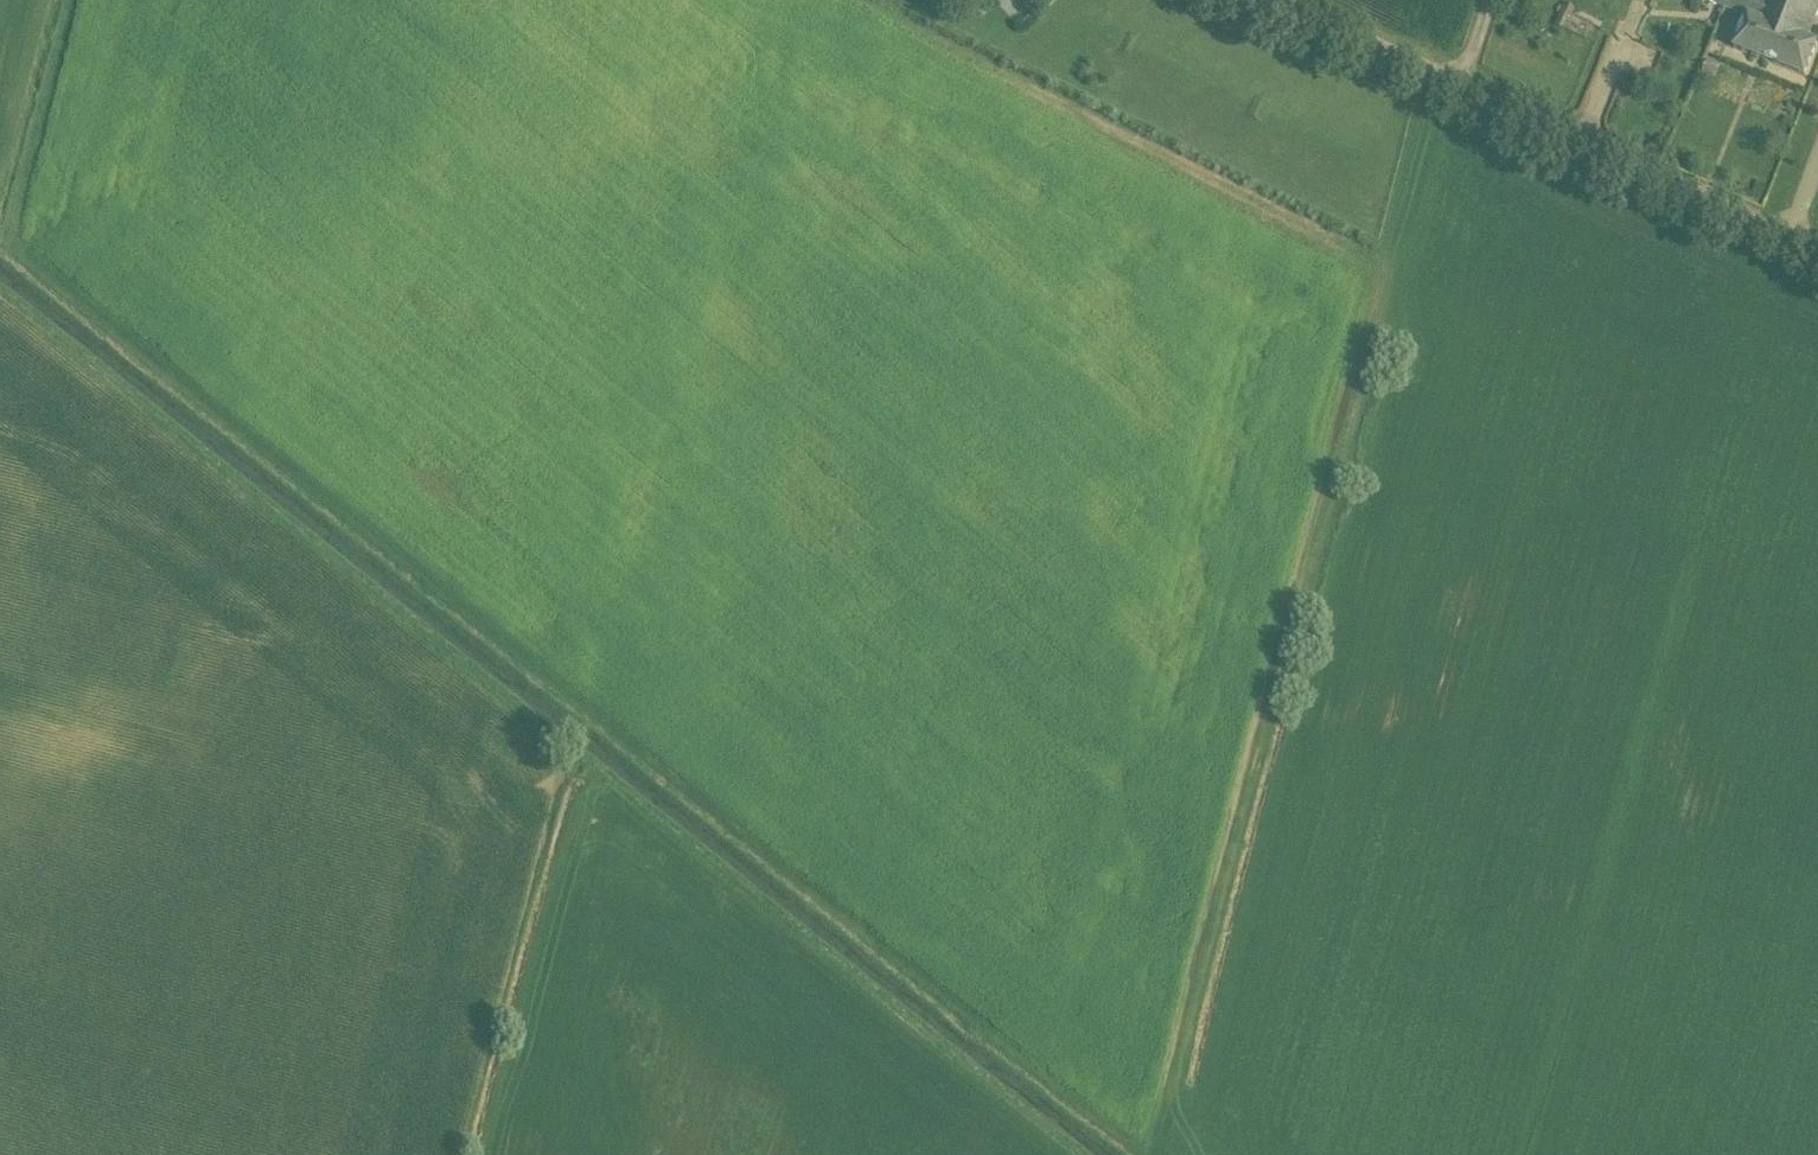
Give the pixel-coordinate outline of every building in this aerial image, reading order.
[(1722,8),(1746,17),(1734,49),(1804,76),(1817,43),(1808,40),(1817,15),(1817,0),(1702,0),(1722,8)]
